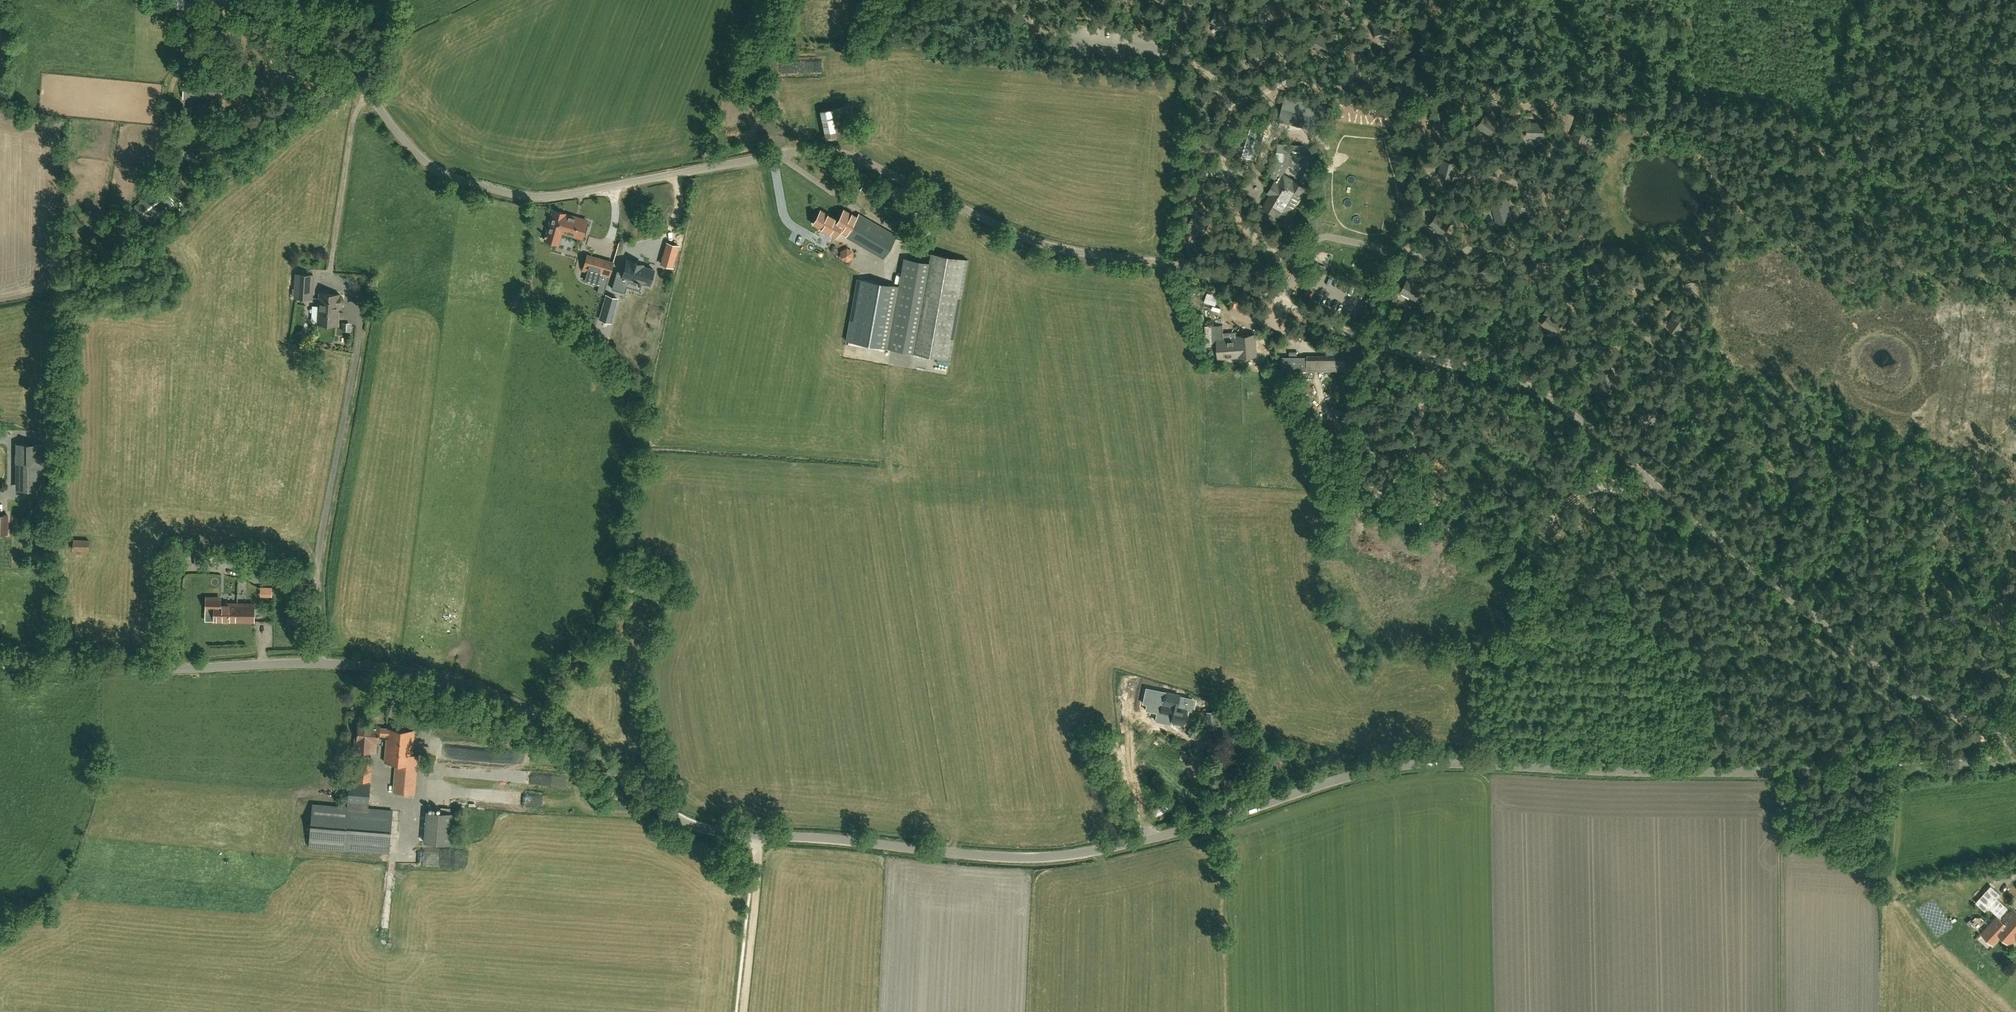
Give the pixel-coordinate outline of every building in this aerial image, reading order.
[(1276,0),(1271,0),(1263,6),(1272,18),(1284,10),(1276,0)] [(188,2),(187,11),(201,13),(202,4),(188,2)] [(1237,16),(1230,12),(1228,15),(1217,10),(1211,23),(1225,29),(1229,22),(1233,24),(1237,16)] [(1393,36),(1389,23),(1375,26),(1378,40),(1393,36)] [(1333,41),(1320,34),(1313,46),(1326,53),(1333,41)] [(1265,61),(1261,46),(1248,50),(1251,65),(1265,61)] [(221,98),(221,80),(184,79),(184,98),(208,98),(208,107),(220,107),(220,98),(221,98)] [(1218,92),(1201,90),(1200,102),(1217,104),(1218,92)] [(856,132),(850,105),(821,111),(827,138),(856,132)] [(1449,125),(1445,110),(1432,113),(1435,128),(1449,125)] [(1267,119),(1243,112),(1231,151),(1255,158),(1267,119)] [(1499,123),(1486,115),(1478,126),(1491,135),(1499,123)] [(1586,142),(1592,128),(1586,126),(1588,120),(1578,115),(1575,122),(1578,124),(1573,137),(1586,142)] [(1543,123),(1528,123),(1528,137),(1543,137),(1543,123)] [(1506,145),(1499,141),(1495,146),(1501,151),(1506,145)] [(1274,158),(1265,173),(1275,179),(1284,165),(1285,153),(1278,152),(1274,158)] [(1302,154),(1285,153),(1284,165),(1301,166),(1302,154)] [(1457,164),(1443,160),(1439,175),(1453,178),(1457,164)] [(1293,208),(1305,188),(1305,187),(1294,180),(1293,180),(1283,174),(1279,182),(1276,181),(1272,187),(1269,193),(1271,194),(1269,199),(1275,202),(1270,210),(1276,214),(1289,221),(1294,213),(1296,210),(1293,208)] [(877,199),(882,188),(865,180),(860,191),(877,199)] [(160,184),(133,207),(146,222),(173,200),(160,184)] [(185,202),(191,194),(185,190),(180,199),(185,202)] [(1508,200),(1493,205),(1498,224),(1514,219),(1508,200)] [(566,214),(553,210),(544,240),(557,244),(561,232),(582,238),(583,234),(586,235),(589,225),(586,224),(587,221),(574,218),(575,217),(566,214)] [(884,258),(897,235),(859,214),(857,217),(844,210),(838,220),(829,215),(821,228),(836,236),(840,229),(848,234),(846,237),(884,258)] [(1450,223),(1438,214),(1430,225),(1442,234),(1450,223)] [(662,238),(659,254),(672,257),(675,241),(662,238)] [(854,252),(846,249),(840,252),(840,259),(846,262),(852,260),(854,252)] [(969,261),(931,254),(930,261),(906,257),(901,287),(857,279),(846,340),(879,346),(902,351),(938,358),(952,360),(969,261)] [(1545,263),(1534,255),(1525,267),(1536,275),(1545,263)] [(600,259),(587,256),(581,276),(587,277),(585,283),(593,285),(599,287),(598,293),(604,295),(613,263),(600,259)] [(656,268),(625,260),(622,273),(616,271),(611,292),(630,296),(632,284),(652,288),(656,268)] [(1605,276),(1603,263),(1588,266),(1591,279),(1605,276)] [(1497,279),(1489,266),(1477,273),(1485,286),(1497,279)] [(1651,277),(1638,270),(1631,282),(1644,289),(1651,277)] [(1700,284),(1696,271),(1682,275),(1686,289),(1700,284)] [(315,273),(296,272),(295,297),(314,298),(315,273)] [(1418,286),(1407,279),(1400,291),(1414,300),(1418,293),(1421,295),(1426,287),(1420,284),(1418,286)] [(338,309),(338,306),(340,306),(342,305),(343,303),(343,299),(342,297),(340,296),(338,296),(338,294),(318,294),(318,309),(338,309)] [(610,322),(617,298),(606,295),(600,319),(610,322)] [(1463,311),(1451,304),(1444,317),(1456,324),(1463,311)] [(1555,333),(1563,322),(1552,313),(1554,310),(1548,306),(1542,314),(1547,318),(1543,324),(1555,333)] [(338,325),(338,309),(318,309),(318,324),(338,325)] [(1688,321),(1676,313),(1667,325),(1679,334),(1688,321)] [(1215,324),(1226,322),(1225,315),(1214,317),(1215,324)] [(1510,327),(1497,322),(1491,335),(1504,341),(1510,327)] [(1249,335),(1240,335),(1240,330),(1223,331),(1223,324),(1205,325),(1206,347),(1218,346),(1218,358),(1256,355),(1255,334),(1249,335)] [(1307,371),(1307,357),(1281,356),(1281,370),(1307,371)] [(1334,371),(1334,357),(1308,357),(1308,371),(1334,371)] [(1675,362),(1660,358),(1656,371),(1671,375),(1675,362)] [(1616,386),(1613,371),(1600,374),(1603,389),(1616,386)] [(1663,406),(1660,400),(1655,403),(1658,409),(1663,406)] [(1658,413),(1651,401),(1638,408),(1645,420),(1658,413)] [(44,444),(21,444),(20,489),(44,489),(44,444)] [(88,550),(88,540),(73,539),(73,549),(88,550)] [(195,553),(195,564),(208,565),(208,554),(195,553)] [(214,619),(237,620),(254,620),(254,603),(215,603),(215,597),(206,597),(206,609),(215,609),(214,619)] [(307,612),(293,611),(293,614),(288,614),(288,620),(292,620),(292,623),(307,624),(307,612)] [(1183,704),(1185,697),(1180,695),(1166,691),(1164,703),(1162,703),(1159,718),(1183,724),(1185,718),(1187,718),(1189,709),(1188,709),(1188,708),(1185,707),(1186,704),(1183,704)] [(1218,726),(1216,710),(1207,711),(1209,727),(1218,726)] [(379,727),(379,726),(366,725),(366,723),(359,722),(359,724),(358,724),(357,738),(355,738),(354,749),(375,751),(376,740),(378,740),(378,737),(386,737),(384,761),(396,762),(393,791),(415,793),(417,754),(412,754),(414,729),(387,727),(387,728),(379,727)] [(372,763),(358,761),(356,779),(370,780),(372,763)] [(370,783),(350,781),(347,806),(313,804),(309,847),(388,854),(392,810),(368,808),(370,783)] [(455,816),(426,813),(424,844),(453,847),(455,816)] [(2000,894),(1991,885),(1976,902),(1985,911),(1988,907),(1998,916),(2001,919),(2001,915),(2008,908),(1997,897),(2000,894)] [(2013,908),(2002,920),(2001,919),(1998,916),(1997,916),(1994,920),(1982,934),(1994,944),(2002,935),(2012,944),(2015,940),(2015,910),(2013,908)]
